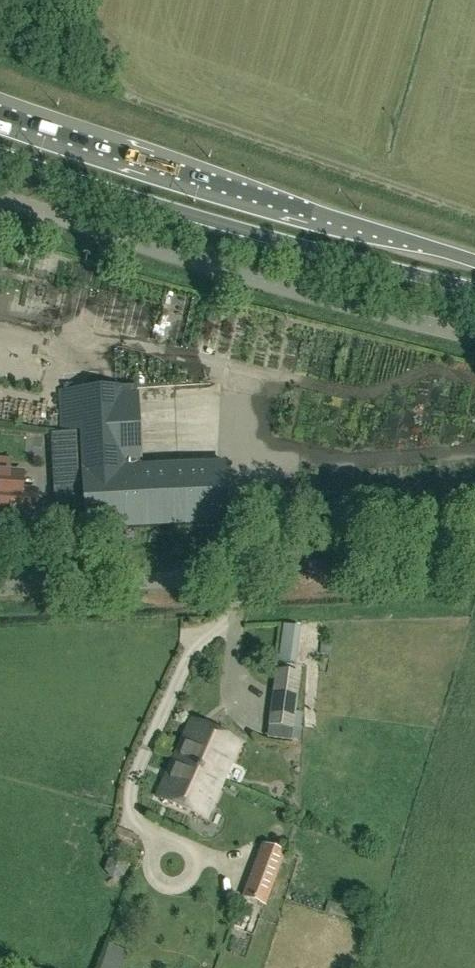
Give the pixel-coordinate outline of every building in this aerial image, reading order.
[(131,387),(60,391),(62,430),(62,432),(81,431),(83,470),(82,470),(85,530),(221,523),(219,498),(225,497),(223,463),(140,467),(135,467),(131,387)] [(193,404),(142,414),(144,428),(195,419),(193,404)] [(8,501),(7,515),(35,517),(36,502),(29,501),(29,488),(22,488),(23,472),(0,470),(0,501),(8,501)] [(292,741),(302,674),(277,669),(269,738),(292,741)] [(192,720),(173,762),(223,784),(241,742),(192,720)] [(207,820),(223,784),(173,762),(157,798),(207,820)] [(261,843),(243,897),(266,906),(287,852),(261,843)]
